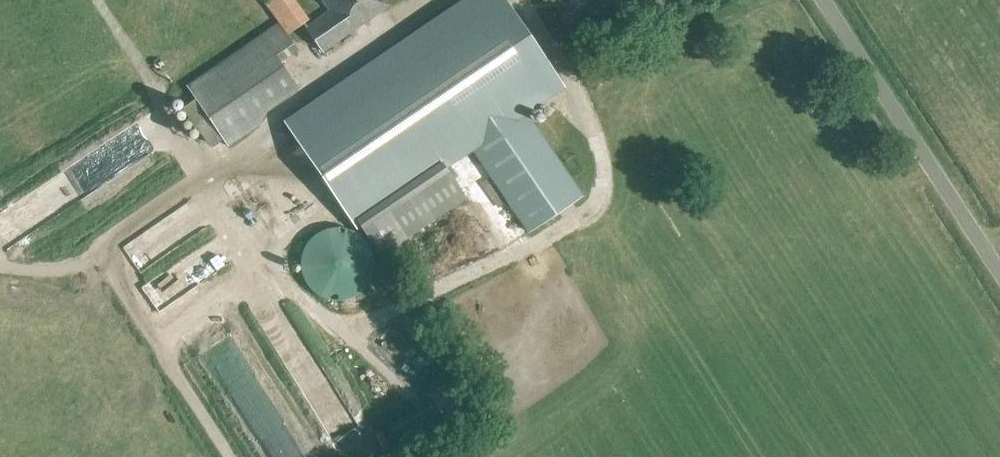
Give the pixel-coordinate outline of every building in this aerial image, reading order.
[(336,197),(344,208),(347,206),(432,150),(445,170),(472,152),(528,234),(559,213),(503,131),(564,89),(503,0),(481,0),(230,171),(276,238),(336,197)] [(295,0),(268,0),(264,2),(287,34),(308,19),(295,0)] [(330,11),(305,28),(322,52),(389,6),(385,0),(322,0),(330,11)] [(568,7),(559,12),(565,25),(575,20),(568,7)] [(186,86),(228,146),(302,95),(280,62),(297,50),(278,23),(186,86)] [(432,150),(347,206),(380,254),(414,232),(464,197),(445,170),(432,150)] [(319,231),(313,236),(308,241),(304,248),(302,255),(301,263),(302,271),(305,278),(309,284),(314,290),(321,294),(328,297),(335,298),(343,298),(350,296),(357,293),(363,288),(368,282),(372,275),(374,268),(374,260),(373,253),(371,246),(367,239),(361,234),(355,230),(348,227),(340,226),(333,226),(325,228),(319,231)] [(178,288),(196,277),(185,259),(166,270),(178,288)] [(526,264),(531,276),(543,272),(539,260),(526,264)]
